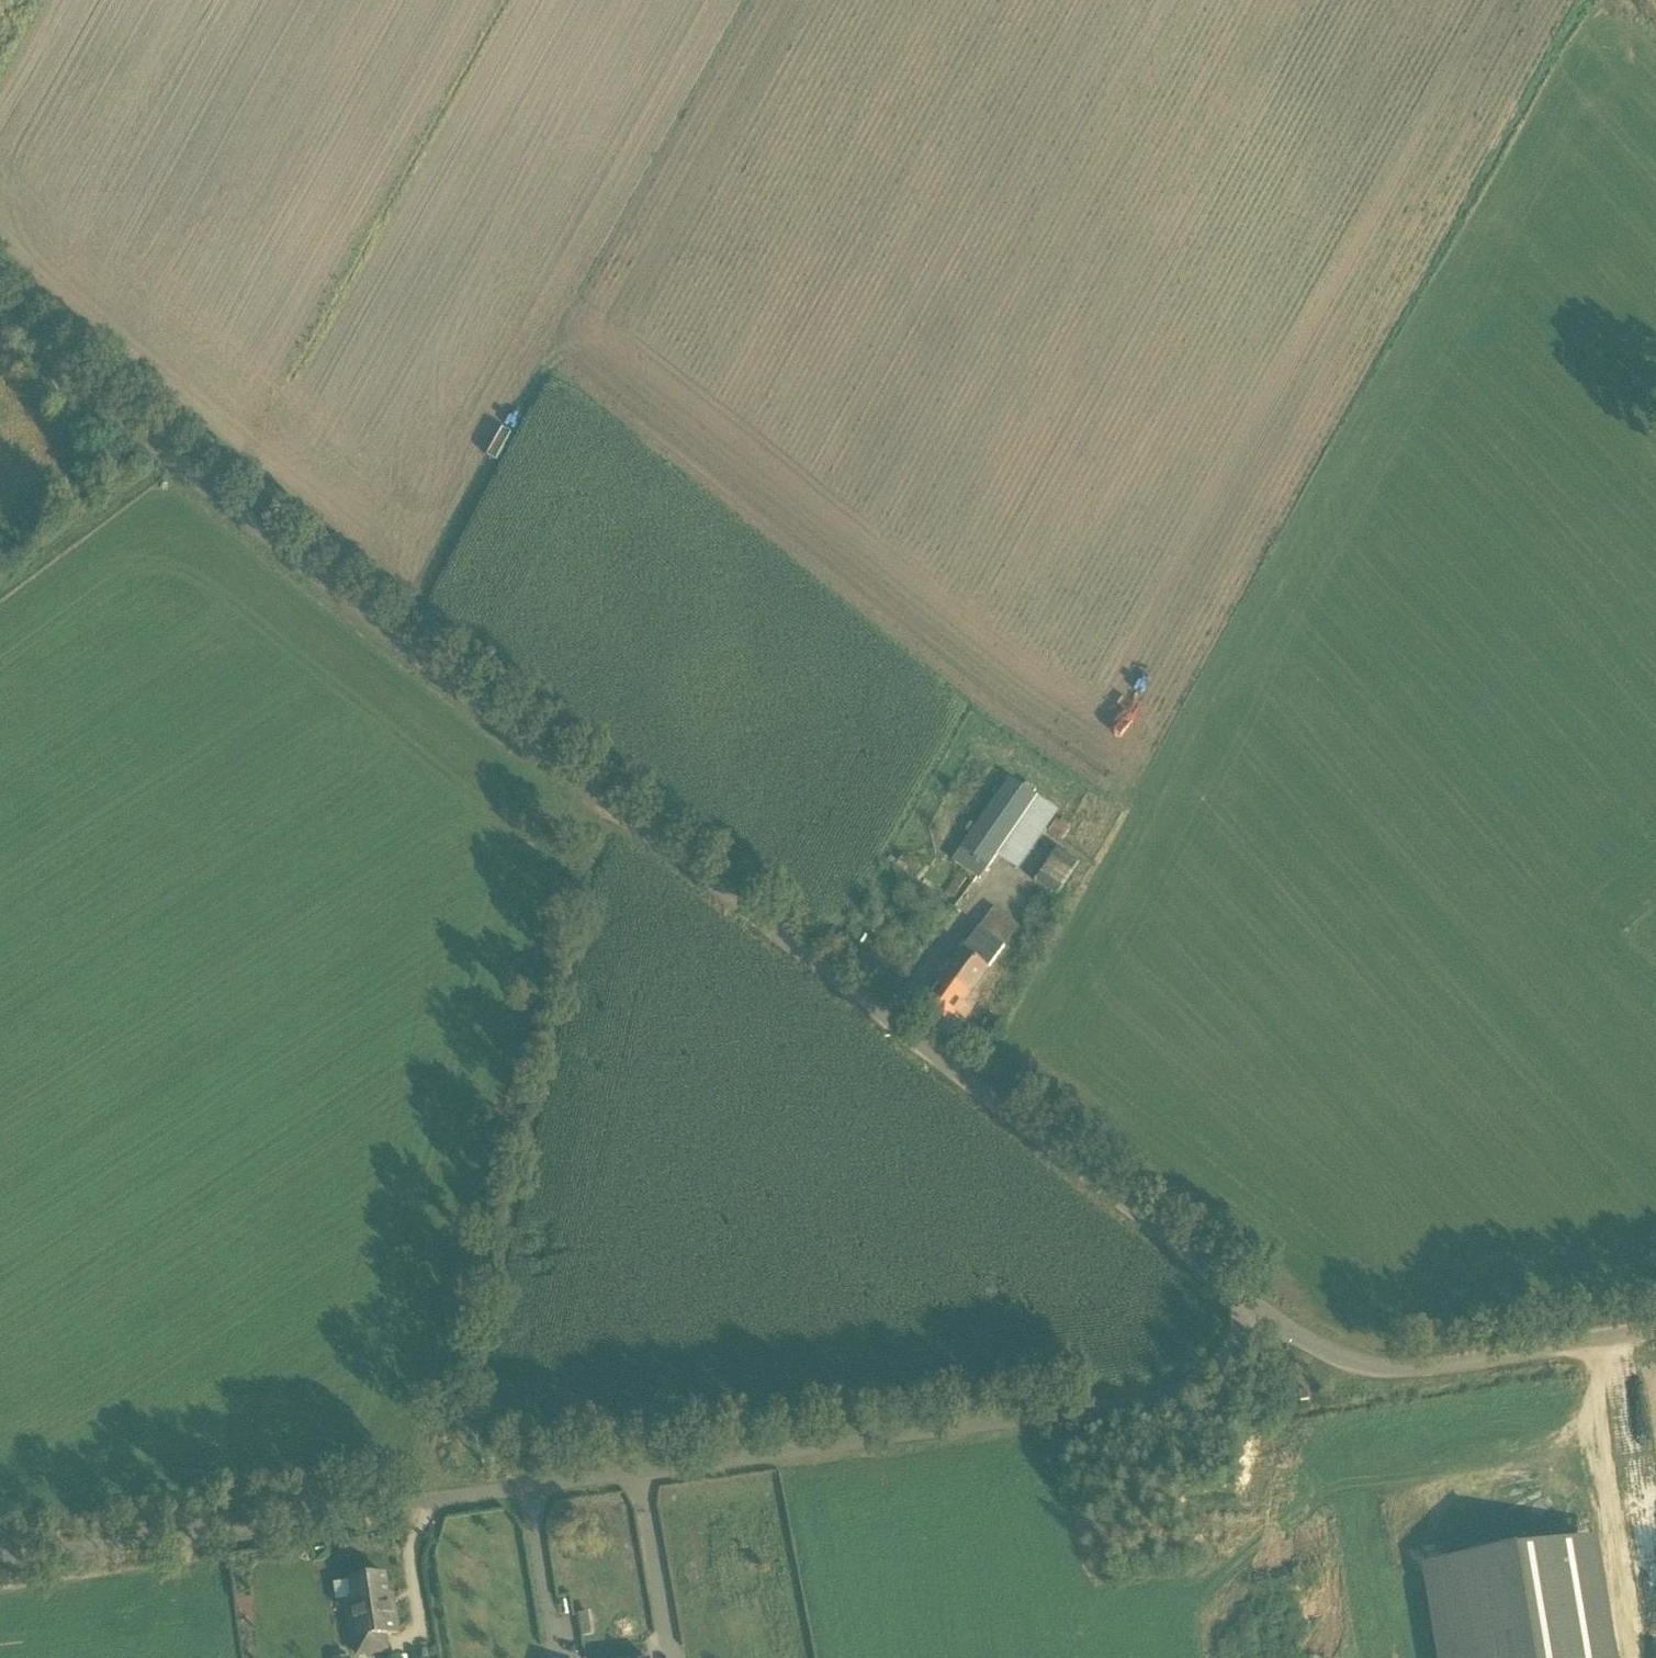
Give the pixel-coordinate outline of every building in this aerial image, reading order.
[(966,831),(972,835),(957,857),(984,875),(1036,797),(1009,779),(977,827),(971,823),(966,831)] [(1054,897),(1079,864),(1058,848),(1033,880),(1054,897)] [(994,909),(945,976),(924,1004),(949,1023),(957,1012),(966,1019),(972,1010),(963,1003),(1019,928),(994,909)] [(1430,1585),(1442,1657),(1613,1657),(1597,1557),(1573,1541),(1446,1562),(1430,1585)] [(386,1576),(352,1581),(354,1599),(350,1600),(358,1656),(389,1652),(386,1636),(399,1634),(395,1607),(391,1607),(386,1576)] [(576,1613),(582,1633),(594,1629),(589,1609),(576,1613)]
